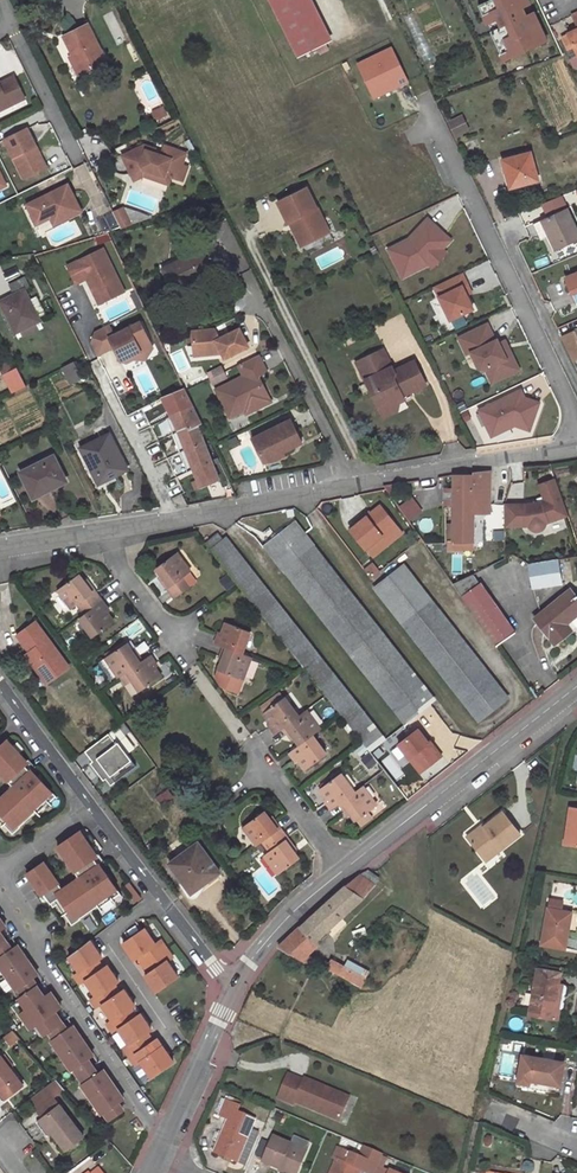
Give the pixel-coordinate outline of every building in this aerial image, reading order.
[(298,58),(326,44),(305,0),(270,0),(298,58)] [(482,4),(501,61),(548,45),(536,8),(533,10),(529,0),(494,0),(482,4)] [(87,25),(64,36),(74,56),(82,73),(105,61),(87,25)] [(576,57),(576,30),(567,34),(576,57)] [(572,59),(576,57),(567,34),(562,37),(572,59)] [(396,49),(361,64),(376,98),(411,82),(396,49)] [(82,73),(74,56),(71,58),(79,74),(82,73)] [(6,102),(8,106),(23,98),(12,77),(0,83),(0,105),(6,102)] [(464,115),(449,121),(455,136),(469,130),(464,115)] [(5,140),(24,179),(47,168),(28,129),(5,140)] [(144,144),(122,154),(132,174),(143,169),(164,177),(165,174),(170,176),(182,181),(188,167),(182,165),(186,154),(164,145),(161,154),(153,152),(154,148),(144,144)] [(531,153),(504,160),(511,187),(538,180),(531,153)] [(9,186),(0,168),(0,191),(9,186)] [(143,175),(167,184),(170,176),(165,174),(164,177),(143,169),(132,174),(134,179),(143,175)] [(67,184),(26,205),(36,225),(51,217),(59,213),(62,220),(81,211),(67,184)] [(307,188),(278,202),(288,222),(289,222),(301,246),(322,235),(316,222),(323,219),(317,207),(316,208),(307,188)] [(120,209),(112,212),(120,229),(128,226),(120,209)] [(542,220),(548,234),(556,250),(576,241),(576,232),(566,209),(542,220)] [(59,213),(51,217),(55,225),(62,220),(59,213)] [(323,219),(316,222),(322,235),(330,232),(323,219)] [(450,240),(428,219),(415,233),(417,235),(411,241),(409,239),(389,249),(403,277),(428,264),(428,263),(428,257),(435,249),(442,249),(450,240)] [(542,220),(534,224),(540,237),(548,234),(542,220)] [(75,284),(86,279),(95,282),(97,286),(96,288),(103,302),(124,292),(103,248),(66,266),(75,284)] [(428,257),(428,263),(429,264),(433,267),(446,253),(442,249),(435,249),(428,257)] [(200,250),(161,268),(172,290),(199,278),(200,282),(213,276),(200,250)] [(462,273),(434,287),(450,320),(473,309),(462,287),(467,284),(462,273)] [(566,278),(572,293),(576,291),(576,273),(566,278)] [(8,284),(14,295),(0,302),(17,337),(24,334),(25,335),(36,329),(34,324),(39,321),(38,318),(45,315),(36,296),(29,300),(24,290),(30,287),(24,276),(8,284)] [(95,282),(86,279),(99,304),(103,302),(96,288),(97,286),(95,282)] [(108,325),(94,332),(90,343),(96,356),(114,347),(122,361),(141,351),(140,348),(151,343),(140,322),(114,335),(108,325)] [(488,324),(467,334),(475,351),(471,353),(479,368),(484,370),(486,370),(492,383),(519,370),(512,356),(506,359),(499,343),(497,340),(496,341),(488,324)] [(200,355),(215,354),(222,351),(225,358),(249,346),(240,328),(220,338),(214,328),(193,330),(194,344),(200,355)] [(566,334),(567,336),(562,338),(571,359),(576,357),(576,329),(566,334)] [(475,351),(467,334),(459,338),(467,355),(471,353),(475,351)] [(506,359),(512,356),(505,340),(499,343),(506,359)] [(141,351),(122,361),(128,361),(132,360),(145,358),(153,347),(151,343),(140,348),(141,351)] [(356,362),(379,411),(395,404),(404,399),(403,396),(425,384),(414,361),(395,370),(394,373),(391,372),(389,368),(391,366),(383,348),(356,362)] [(242,377),(216,391),(227,413),(253,400),(258,409),(270,403),(262,387),(258,386),(254,378),(265,372),(257,355),(236,366),(242,377)] [(62,367),(70,383),(80,378),(72,362),(62,367)] [(26,385),(17,367),(3,374),(12,393),(26,385)] [(220,367),(213,371),(216,376),(223,372),(220,367)] [(210,379),(216,376),(213,371),(207,373),(210,379)] [(218,381),(226,378),(223,372),(216,376),(218,381)] [(3,374),(0,376),(0,388),(4,397),(12,393),(3,374)] [(213,384),(218,381),(216,376),(210,379),(213,384)] [(185,389),(162,398),(179,430),(197,480),(200,487),(218,480),(198,425),(202,423),(185,389)] [(520,390),(480,410),(492,435),(515,424),(530,429),(539,402),(524,398),(520,390)] [(253,400),(227,413),(230,418),(249,408),(251,413),(258,409),(253,400)] [(395,404),(379,411),(383,418),(398,411),(395,404)] [(278,455),(303,443),(291,420),(254,439),(263,459),(277,452),(278,455)] [(109,433),(80,448),(90,467),(95,464),(103,480),(127,469),(109,433)] [(266,464),(279,458),(278,455),(277,452),(263,459),(266,464)] [(53,456),(20,472),(33,498),(65,481),(53,456)] [(95,464),(90,467),(98,483),(103,480),(95,464)] [(473,474),(472,511),(488,512),(489,471),(473,472),(473,474)] [(473,474),(453,474),(453,487),(452,503),(452,546),(456,546),(456,543),(471,542),(485,568),(493,564),(481,541),(472,542),(472,511),(473,474)] [(525,504),(503,505),(503,527),(527,526),(529,529),(532,531),(535,531),(538,531),(540,530),(543,528),(545,523),(568,516),(555,479),(538,485),(544,501),(538,502),(525,504)] [(200,487),(197,480),(191,482),(194,489),(200,487)] [(444,487),(443,503),(452,503),(453,487),(444,487)] [(413,496),(400,505),(411,520),(424,510),(413,496)] [(380,506),(353,528),(368,547),(382,536),(386,541),(399,530),(380,506)] [(294,522),(264,545),(283,570),(287,568),(299,558),(294,552),(299,549),(294,542),(301,537),(304,535),(294,522)] [(382,536),(368,547),(375,556),(402,533),(399,530),(386,541),(382,536)] [(223,540),(218,533),(206,542),(211,549),(223,540)] [(299,558),(287,568),(436,757),(438,755),(457,740),(459,739),(301,537),(294,542),(299,549),(294,552),(299,558)] [(410,778),(223,540),(211,549),(239,586),(398,787),(400,785),(410,778)] [(176,553),(155,569),(162,578),(161,579),(174,597),(191,585),(184,576),(190,571),(176,553)] [(480,719),(504,700),(394,560),(371,579),(480,719)] [(528,564),(533,588),(561,584),(557,560),(528,564)] [(78,574),(58,590),(72,608),(78,604),(85,613),(101,601),(88,582),(85,584),(78,574)] [(515,633),(480,583),(461,596),(496,646),(515,633)] [(536,622),(554,644),(571,631),(566,624),(564,623),(569,619),(570,621),(576,616),(576,599),(569,589),(549,606),(552,609),(536,622)] [(79,617),(93,637),(114,621),(107,612),(109,611),(101,601),(85,613),(79,617)] [(552,609),(549,606),(534,619),(536,622),(552,609)] [(35,622),(18,635),(25,644),(33,638),(39,647),(31,653),(27,655),(46,683),(68,667),(35,622)] [(222,634),(219,633),(215,644),(225,647),(242,654),(250,632),(226,623),(222,634)] [(33,638),(25,644),(31,653),(39,647),(33,638)] [(126,644),(106,658),(119,677),(126,672),(142,661),(135,651),(133,653),(126,644)] [(242,679),(244,679),(251,657),(242,654),(225,647),(221,658),(224,659),(219,671),(242,679)] [(126,672),(139,692),(161,677),(155,668),(156,667),(149,656),(142,661),(126,672)] [(242,679),(219,671),(217,678),(223,680),(222,685),(238,691),(242,679)] [(298,717),(284,698),(263,713),(270,721),(267,723),(275,733),(283,727),(298,717)] [(298,717),(283,727),(291,737),(293,735),(299,745),(312,735),(319,730),(305,711),(298,717)] [(131,731),(124,723),(119,726),(126,735),(131,731)] [(108,734),(85,752),(92,762),(90,764),(97,773),(100,771),(111,786),(127,774),(122,768),(131,761),(118,743),(116,744),(108,734)] [(305,770),(326,754),(312,735),(299,745),(290,752),(297,762),(299,760),(305,770)] [(457,740),(438,755),(446,765),(465,750),(457,740)] [(13,835),(20,828),(19,828),(41,808),(41,809),(55,796),(50,790),(49,790),(31,771),(33,768),(27,762),(25,764),(17,755),(19,754),(6,741),(0,747),(0,774),(13,787),(0,799),(0,822),(13,835)] [(131,761),(122,768),(127,774),(136,767),(131,761)] [(354,792),(340,773),(320,788),(326,797),(324,798),(332,809),(340,803),(354,792)] [(410,778),(400,785),(407,794),(416,787),(410,778)] [(349,811),(356,821),(377,805),(362,786),(354,792),(340,803),(347,813),(349,811)] [(576,846),(576,808),(569,807),(563,844),(576,846)] [(262,812),(242,826),(256,846),(262,841),(279,829),(271,819),(269,821),(262,812)] [(502,812),(479,830),(477,828),(466,837),(480,855),(487,850),(489,854),(498,847),(500,849),(519,834),(502,812)] [(269,851),(263,855),(277,874),(297,860),(291,850),(293,848),(279,829),(262,841),(269,851)] [(57,905),(71,926),(80,920),(79,919),(103,903),(104,904),(119,894),(115,887),(114,887),(99,865),(102,863),(97,856),(94,858),(87,848),(90,846),(79,832),(57,847),(79,878),(62,890),(43,862),(26,874),(46,902),(48,900),(53,907),(57,905)] [(197,843),(169,863),(191,893),(219,873),(197,843)] [(484,861),(500,849),(498,847),(489,854),(487,850),(480,855),(484,861)] [(278,946),(313,966),(317,960),(307,953),(317,943),(316,941),(360,900),(370,889),(379,878),(368,869),(360,874),(343,887),(278,946)] [(547,908),(558,910),(560,902),(549,900),(547,908)] [(540,944),(564,949),(571,912),(558,910),(547,908),(540,944)] [(364,927),(352,931),(354,938),(366,934),(364,927)] [(145,929),(123,944),(134,960),(138,957),(144,953),(149,961),(167,949),(161,940),(156,944),(145,929)] [(18,945),(12,949),(7,942),(0,946),(0,966),(6,975),(28,959),(18,945)] [(89,942),(67,958),(84,982),(96,974),(90,966),(97,961),(101,959),(89,942)] [(167,949),(149,961),(155,969),(149,973),(145,976),(156,992),(178,977),(167,961),(173,957),(167,949)] [(144,953),(138,957),(143,965),(149,961),(144,953)] [(319,964),(350,981),(359,967),(347,960),(344,965),(331,958),(329,963),(324,960),(323,962),(321,961),(319,964)] [(37,985),(32,978),(38,974),(28,959),(6,975),(16,989),(18,988),(23,995),(37,985)] [(102,969),(97,961),(90,966),(96,974),(102,969)] [(149,961),(143,965),(149,973),(155,969),(149,961)] [(96,974),(84,982),(94,997),(89,1001),(95,1009),(100,1006),(112,997),(107,990),(113,985),(117,982),(106,967),(102,969),(96,974)] [(359,967),(350,981),(361,987),(368,973),(359,967)] [(536,968),(530,1005),(534,1006),(533,1014),(556,1019),(558,1008),(560,1008),(562,1007),(563,1001),(561,998),(560,998),(561,994),(562,995),(564,994),(566,986),(564,984),(558,983),(560,973),(536,968)] [(56,1000),(50,992),(44,996),(37,985),(23,995),(19,998),(26,1009),(20,1013),(25,1021),(56,1000)] [(113,985),(107,990),(112,997),(118,993),(113,985)] [(112,997),(100,1006),(111,1021),(106,1025),(111,1033),(117,1029),(128,1021),(123,1013),(129,1009),(133,1006),(122,990),(118,993),(112,997)] [(62,1022),(55,1011),(61,1007),(56,1000),(25,1021),(30,1028),(37,1024),(44,1035),(49,1032),(62,1022)] [(129,1009),(123,1013),(128,1021),(135,1017),(129,1009)] [(128,1021),(117,1029),(127,1045),(122,1048),(128,1057),(145,1045),(139,1037),(146,1033),(150,1030),(139,1014),(135,1017),(128,1021)] [(83,1040),(73,1025),(67,1029),(62,1022),(49,1032),(54,1039),(51,1041),(61,1055),(83,1040)] [(146,1033),(139,1037),(145,1045),(151,1041),(146,1033)] [(93,1055),(83,1040),(61,1055),(72,1070),(74,1068),(79,1075),(92,1066),(87,1059),(93,1055)] [(151,1041),(145,1045),(150,1053),(157,1049),(151,1041)] [(145,1045),(128,1057),(133,1065),(139,1061),(149,1077),(171,1062),(161,1046),(157,1049),(150,1053),(145,1045)] [(564,1062),(522,1054),(516,1082),(517,1082),(516,1086),(545,1092),(547,1083),(560,1086),(564,1062)] [(2,1101),(22,1086),(0,1057),(0,1099),(2,1101)] [(113,1084),(103,1069),(98,1073),(92,1066),(79,1075),(84,1083),(82,1084),(92,1099),(113,1084)] [(295,1103),(338,1121),(345,1105),(338,1102),(341,1095),(304,1080),(303,1083),(287,1075),(277,1099),(294,1106),(295,1103)] [(62,1087),(54,1079),(27,1100),(40,1117),(57,1104),(51,1096),(62,1087)] [(118,1103),(124,1099),(113,1084),(92,1099),(102,1114),(104,1112),(109,1119),(123,1110),(118,1103)] [(348,1098),(341,1095),(338,1102),(345,1105),(348,1098)] [(227,1117),(213,1150),(244,1163),(252,1143),(245,1140),(249,1128),(254,1118),(237,1112),(240,1105),(226,1099),(220,1114),(227,1117)] [(57,1104),(40,1117),(52,1132),(66,1150),(83,1137),(57,1104)] [(52,1132),(40,1117),(35,1121),(47,1136),(52,1132)] [(249,1128),(245,1140),(252,1143),(257,1131),(249,1128)] [(305,1150),(273,1136),(263,1160),(279,1167),(280,1165),(295,1172),(305,1150)] [(360,1168),(372,1172),(374,1172),(378,1164),(383,1154),(364,1146),(359,1156),(337,1147),(333,1157),(336,1159),(330,1172),(358,1172),(360,1168)] [(390,1170),(378,1164),(374,1172),(389,1172),(390,1170)]
